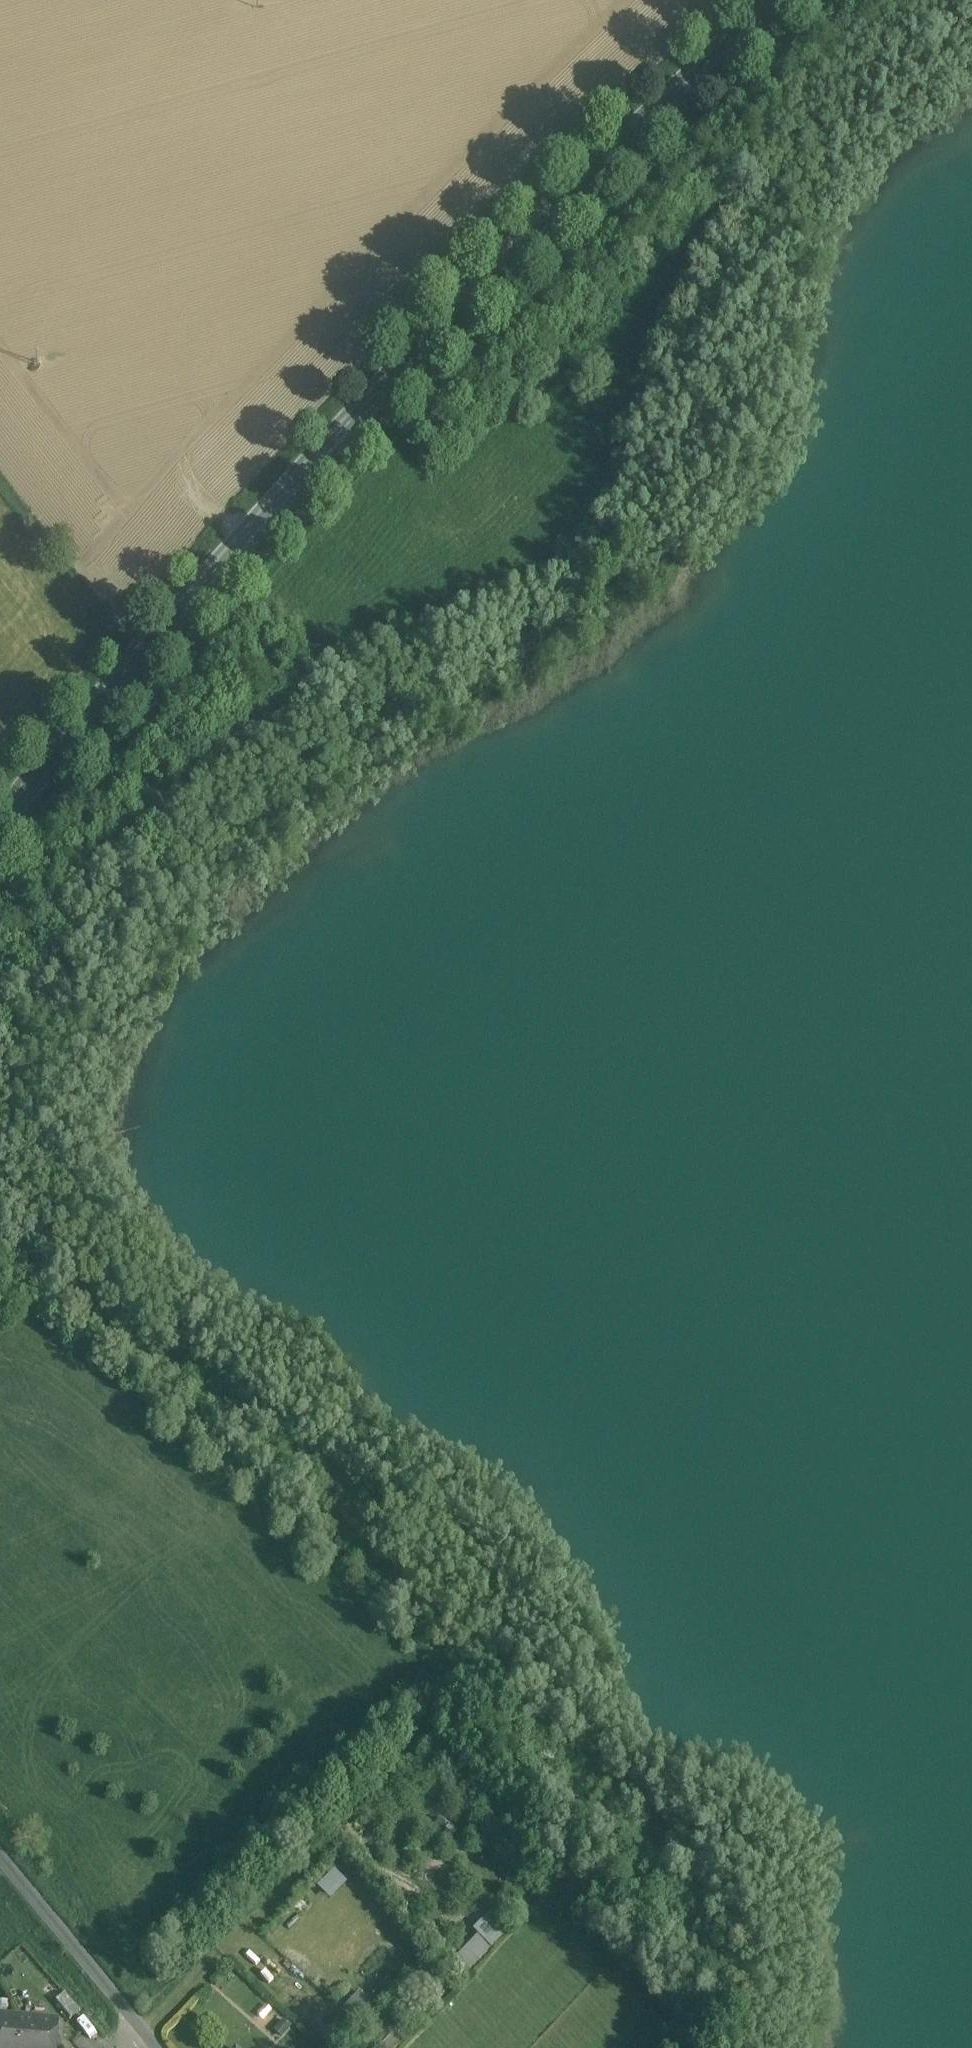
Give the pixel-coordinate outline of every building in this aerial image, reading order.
[(493,1906),(472,1928),(477,1932),(454,1956),(469,1970),(512,1924),(493,1906)] [(80,2012),(65,1993),(56,2001),(71,2019),(80,2012)] [(0,2018),(0,2047),(54,2047),(56,2022),(0,2018)]
